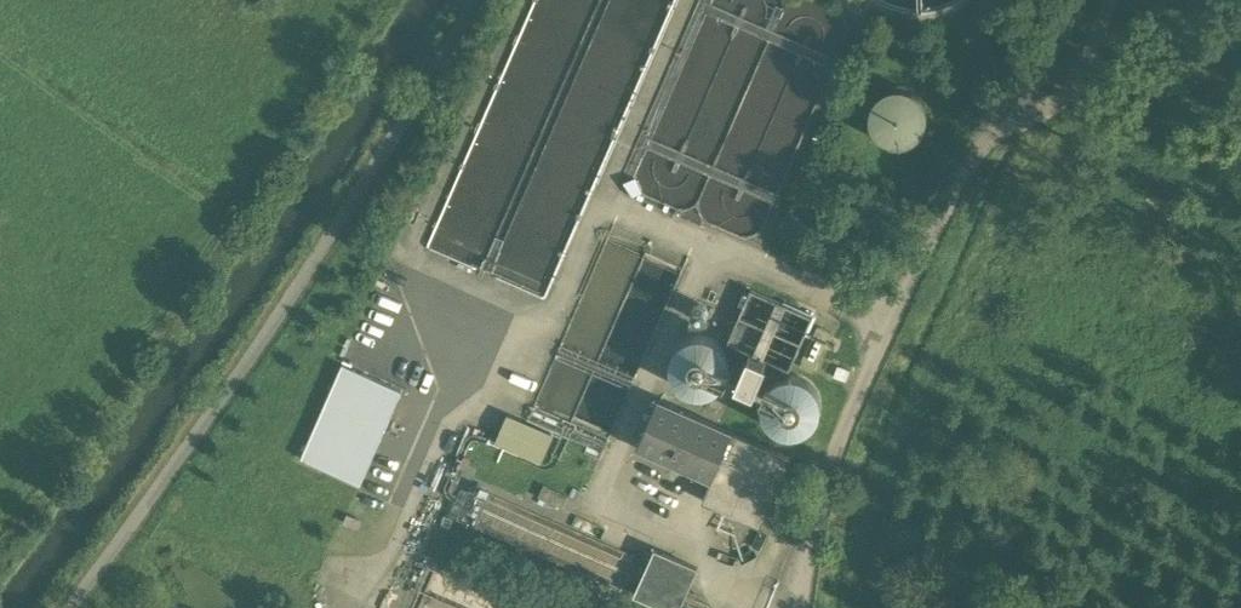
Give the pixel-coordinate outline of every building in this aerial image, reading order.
[(925,128),(927,117),(925,106),(918,97),(909,91),(898,88),(887,91),(877,97),(871,106),(869,118),(871,129),(878,138),(887,144),(898,146),(909,144),(919,138),(925,128)] [(814,317),(752,289),(728,343),(751,354),(768,361),(790,371),(814,317)] [(714,391),(723,384),(725,385),(732,370),(730,368),(729,357),(724,347),(716,340),(706,336),(695,336),(684,340),(676,348),(672,358),(671,369),(675,379),(682,388),(692,393),(703,394),(714,391)] [(751,354),(739,382),(755,389),(768,361),(751,354)] [(406,392),(342,364),(302,460),(365,489),(406,392)] [(764,403),(767,418),(772,425),(781,431),(793,434),(803,432),(815,424),(820,415),(822,404),(821,395),(815,386),(807,379),(800,376),(791,376),(779,379),(770,387),(765,395),(764,403)] [(733,431),(658,398),(637,446),(712,479),(733,431)] [(553,433),(507,413),(496,440),(542,460),(553,433)] [(790,456),(733,431),(712,479),(703,499),(760,524),(790,456)] [(569,493),(544,483),(539,495),(563,506),(569,493)] [(736,540),(721,534),(715,549),(730,555),(736,540)] [(655,548),(653,553),(648,565),(635,593),(670,607),(679,607),(698,566),(655,548)] [(647,550),(641,562),(648,565),(653,553),(647,550)]
